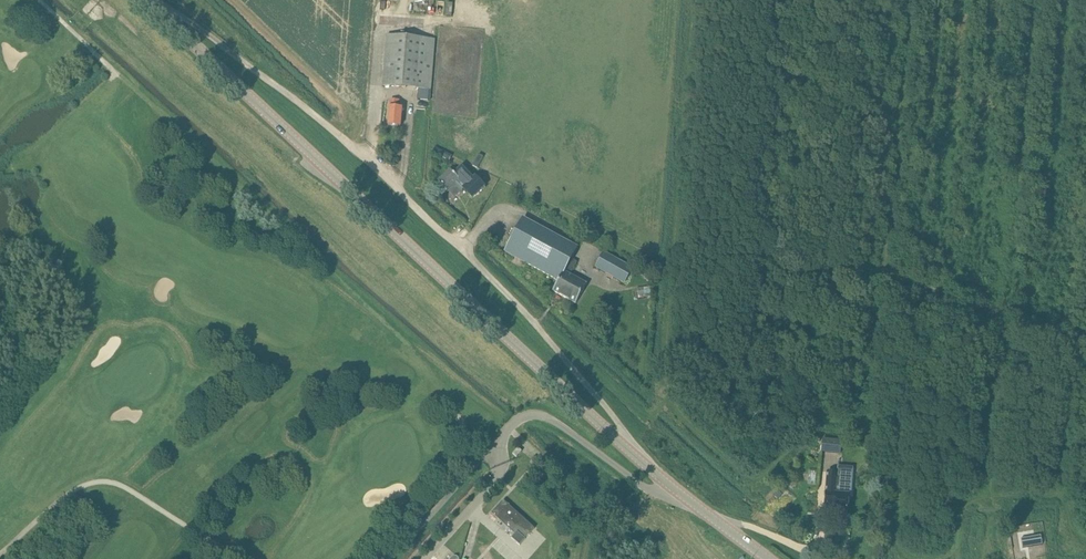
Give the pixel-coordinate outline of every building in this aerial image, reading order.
[(418,89),(417,100),(430,101),(435,40),(386,36),(382,86),(418,89)] [(387,126),(400,127),(402,108),(398,108),(398,101),(389,100),(387,126)] [(432,153),(449,162),(452,156),(434,148),(432,153)] [(457,173),(458,174),(459,174),(468,183),(467,184),(470,187),(475,182),(474,181),(462,168),(461,169),(457,173)] [(437,182),(446,192),(452,186),(459,193),(465,187),(465,186),(467,184),(468,183),(459,174),(458,174),(456,177),(450,171),(437,182)] [(490,179),(482,196),(487,199),(496,182),(490,179)] [(523,218),(504,253),(558,282),(552,292),(575,305),(586,284),(564,272),(566,268),(572,271),(577,261),(571,258),(577,248),(523,218)] [(633,269),(603,252),(594,268),(624,285),(633,269)] [(822,438),(821,452),(840,454),(842,440),(822,438)] [(512,454),(516,457),(522,451),(518,448),(512,454)] [(828,506),(828,513),(838,514),(839,516),(844,516),(846,514),(847,515),(849,496),(850,496),(852,469),(838,467),(837,473),(828,472),(825,506),(828,506)] [(816,471),(809,470),(808,484),(815,485),(816,471)] [(491,514),(514,535),(511,539),(519,546),(525,539),(534,529),(503,501),(491,514)] [(1041,536),(1021,540),(1022,549),(1042,546),(1041,536)]
